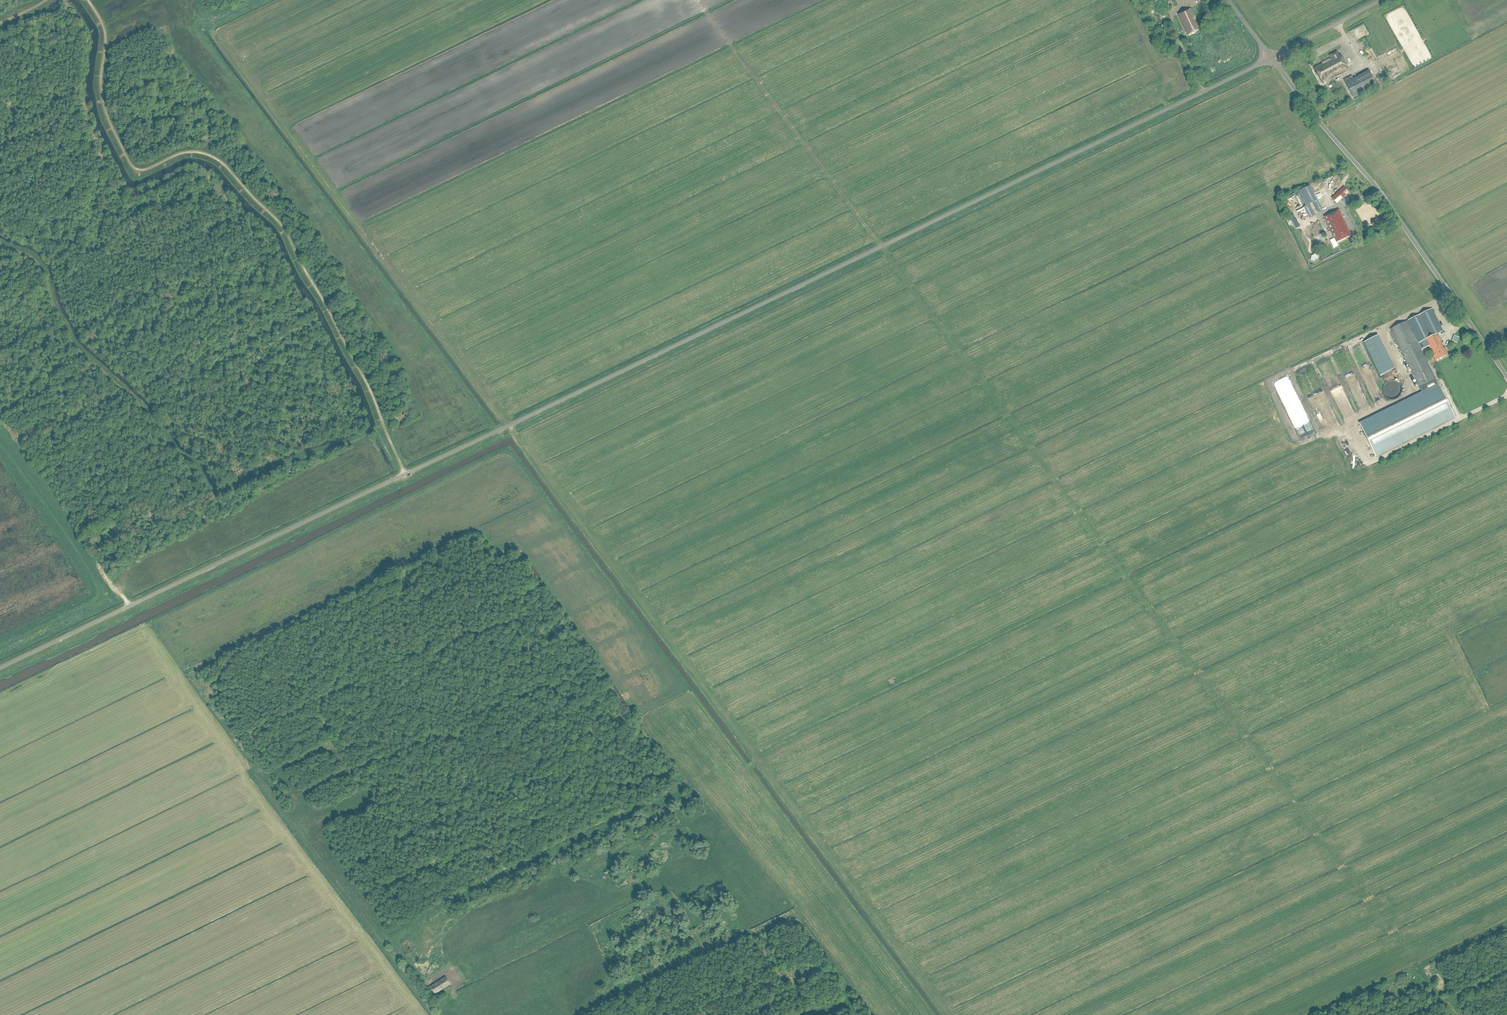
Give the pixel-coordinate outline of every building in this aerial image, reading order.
[(1191,8),(1178,14),(1188,36),(1200,30),(1197,23),(1196,24),(1194,20),(1196,19),(1191,8)] [(1356,27),(1358,30),(1357,30),(1360,35),(1367,31),(1363,24),(1356,27)] [(1336,52),(1329,55),(1331,59),(1314,68),(1322,84),(1349,70),(1341,54),(1338,56),(1336,52)] [(1348,77),(1344,80),(1353,98),(1377,85),(1369,70),(1353,78),(1352,75),(1348,77)] [(1310,186),(1299,192),(1306,206),(1317,201),(1310,186)] [(1344,188),(1332,198),(1337,203),(1349,193),(1344,188)] [(1339,210),(1324,217),(1336,242),(1341,240),(1351,235),(1339,210)] [(1422,393),(1386,411),(1360,424),(1375,456),(1454,417),(1436,379),(1418,343),(1420,342),(1422,347),(1428,344),(1436,361),(1448,354),(1445,347),(1444,348),(1442,344),(1443,344),(1438,334),(1441,332),(1429,310),(1409,321),(1419,340),(1417,341),(1407,321),(1390,329),(1422,393)] [(1378,335),(1363,342),(1380,376),(1395,368),(1378,335)] [(1385,397),(1386,397),(1387,398),(1388,399),(1389,399),(1390,399),(1391,400),(1392,400),(1393,400),(1394,400),(1395,399),(1396,399),(1397,398),(1398,398),(1399,397),(1399,396),(1400,396),(1400,395),(1401,394),(1401,393),(1402,392),(1402,391),(1402,390),(1402,389),(1401,388),(1401,387),(1401,386),(1400,385),(1400,384),(1399,384),(1399,383),(1398,382),(1397,382),(1396,382),(1396,381),(1395,381),(1394,381),(1393,381),(1392,381),(1391,381),(1390,381),(1389,381),(1388,381),(1388,382),(1387,382),(1386,383),(1385,384),(1384,385),(1384,386),(1383,387),(1383,388),(1383,389),(1383,390),(1383,391),(1383,392),(1383,393),(1383,394),(1384,395),(1385,396),(1385,397)] [(442,979),(440,976),(430,982),(432,985),(442,979)] [(450,985),(445,977),(431,988),(435,995),(450,985)]
